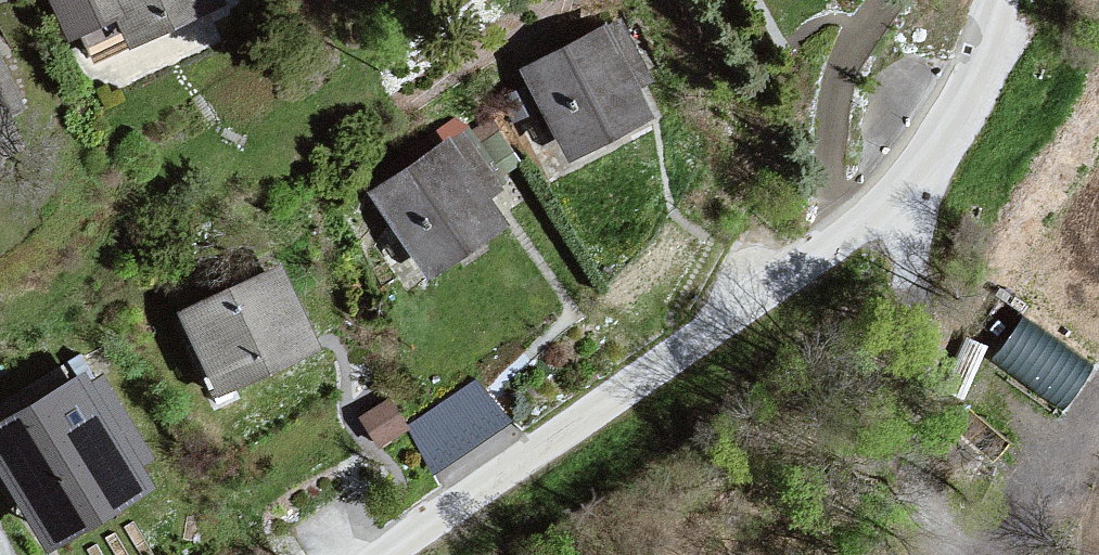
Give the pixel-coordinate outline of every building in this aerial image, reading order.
[(79,50),(132,30),(140,56),(243,17),(235,0),(55,0),(79,50)] [(624,30),(524,79),(578,172),(669,128),(624,30)] [(0,52),(0,175),(40,161),(0,52)] [(452,150),(370,198),(437,278),(513,230),(452,150)] [(295,263),(188,308),(235,388),(341,349),(295,263)] [(1017,316),(993,353),(1063,399),(1087,362),(1017,316)] [(405,420),(437,464),(509,414),(478,370),(405,420)] [(93,379),(10,419),(67,502),(144,448),(93,379)]
